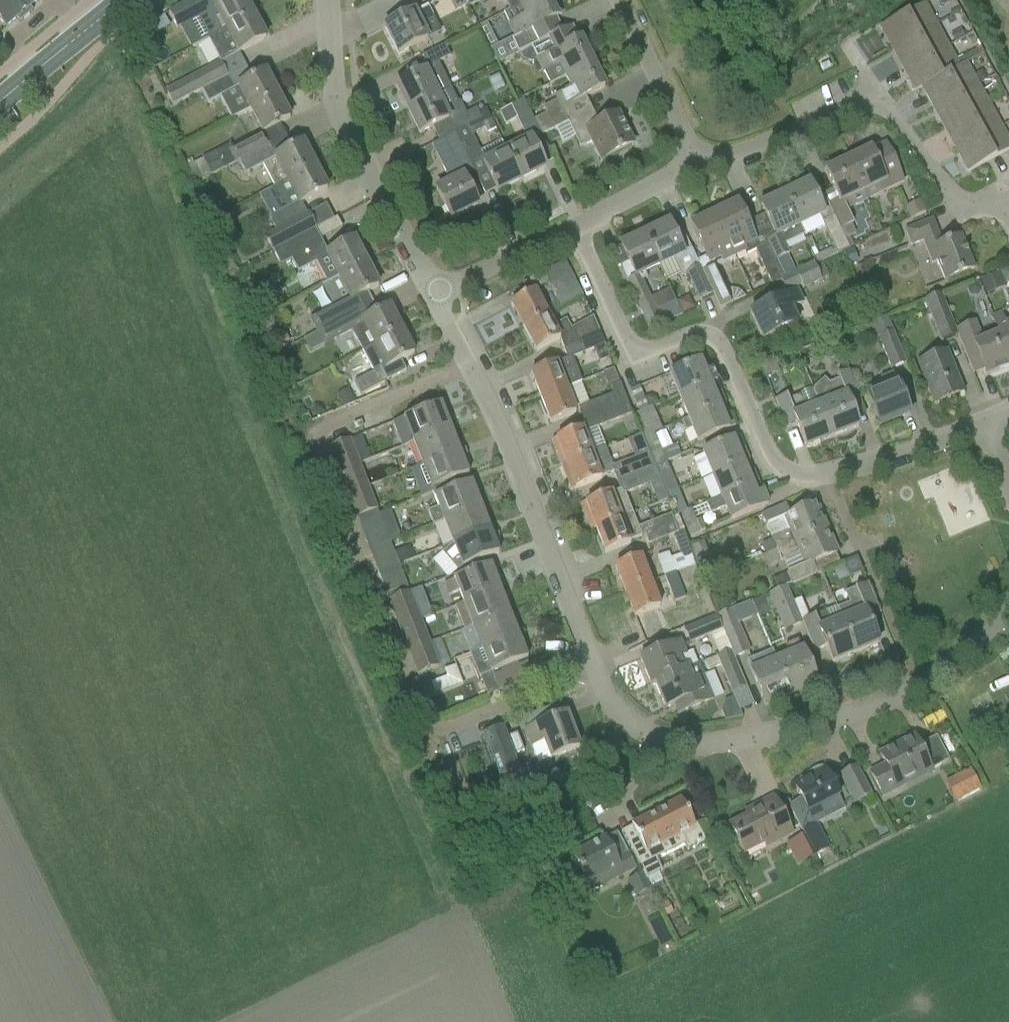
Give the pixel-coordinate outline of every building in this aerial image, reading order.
[(5,28),(15,20),(19,24),(32,13),(29,8),(38,0),(0,0),(0,22),(5,28)] [(175,28),(196,17),(208,40),(226,31),(253,17),(244,0),(228,0),(214,7),(210,0),(195,0),(168,14),(175,28)] [(468,9),(485,0),(464,0),(468,9)] [(556,18),(561,16),(553,0),(533,0),(519,7),(525,19),(508,27),(514,39),(489,51),(496,65),(521,53),(530,48),(542,42),(551,38),(562,32),(556,18)] [(510,12),(519,7),(533,0),(504,0),(510,12)] [(879,28),(891,50),(935,26),(924,4),(879,28)] [(384,28),(398,55),(426,41),(418,26),(433,19),(427,7),(384,28)] [(226,31),(208,40),(220,63),(265,40),(253,17),(226,31)] [(891,50),(903,71),(947,47),(935,26),(891,50)] [(960,30),(950,35),(954,42),(964,37),(960,30)] [(542,42),(530,48),(536,60),(536,61),(542,73),(544,76),(556,71),(560,80),(565,78),(592,64),(580,41),(558,52),(557,50),(551,38),(542,42)] [(422,57),(427,68),(449,57),(444,46),(422,57)] [(922,89),(922,90),(962,68),(961,67),(966,65),(965,64),(958,68),(947,47),(903,71),(915,93),(922,89)] [(530,48),(521,53),(524,59),(532,62),(536,60),(530,48)] [(226,78),(219,64),(173,88),(165,92),(172,106),(201,92),(226,78)] [(588,113),(582,100),(604,89),(592,64),(565,78),(571,90),(555,98),(557,102),(543,109),(546,115),(542,117),(543,119),(534,123),(538,131),(540,137),(567,123),(588,113)] [(414,78),(396,87),(407,111),(436,97),(437,67),(424,73),(414,78)] [(922,90),(933,110),(973,88),(977,86),(973,78),(969,81),(962,68),(922,90)] [(981,72),(974,76),(978,84),(985,80),(981,72)] [(233,91),(226,78),(201,92),(207,104),(219,98),(230,120),(249,110),(250,111),(277,97),(265,73),(247,83),(238,88),(233,91)] [(945,131),(984,110),(989,107),(985,99),(980,102),(973,88),(933,110),(945,131)] [(452,119),(458,133),(481,122),(475,110),(465,115),(458,103),(456,104),(449,90),(436,97),(407,111),(419,135),(452,119)] [(277,97),(250,111),(262,134),(289,120),(277,97)] [(538,131),(534,123),(523,101),(510,107),(525,137),(538,131)] [(945,131),(956,152),(996,130),(1000,128),(996,120),(992,123),(984,110),(945,131)] [(588,113),(567,123),(580,149),(592,143),(601,161),(632,146),(617,115),(595,126),(588,113)] [(458,133),(455,135),(472,169),(480,187),(491,182),(497,193),(520,181),(505,152),(484,162),(471,136),(483,130),(485,134),(495,129),(490,117),(481,122),(458,133)] [(956,152),(968,173),(1008,151),(1008,144),(1008,141),(1003,144),(996,130),(956,152)] [(472,169),(455,135),(445,140),(454,160),(442,166),(451,184),(436,191),(450,220),(477,207),(461,174),(472,169)] [(194,185),(238,162),(264,149),(258,137),(232,150),(230,147),(186,169),(194,185)] [(517,146),(505,152),(544,170),(515,142),(517,146)] [(261,166),(273,189),(314,168),(302,144),(271,161),(264,149),(238,162),(245,175),(261,166)] [(865,201),(872,152),(862,193),(865,201)] [(269,221),(275,233),(307,217),(306,216),(301,218),(295,207),(326,191),(314,168),(273,189),(285,212),(269,221)] [(808,184),(783,196),(801,235),(802,235),(798,227),(823,215),(808,184)] [(865,201),(862,193),(829,206),(834,217),(833,217),(857,234),(847,214),(865,201)] [(767,245),(775,262),(776,262),(789,255),(783,245),(782,244),(801,235),(783,196),(760,207),(772,232),(763,236),(767,245)] [(905,208),(910,220),(926,213),(920,201),(905,208)] [(737,205),(713,216),(733,258),(744,252),(745,256),(756,250),(752,243),(754,242),(737,205)] [(706,259),(697,264),(712,296),(719,311),(732,305),(714,266),(733,258),(713,216),(691,227),(706,259)] [(307,217),(275,233),(264,239),(271,253),(314,231),(307,217)] [(849,250),(833,217),(820,223),(836,256),(849,250)] [(974,271),(961,238),(954,241),(948,243),(942,246),(932,221),(913,228),(905,232),(911,247),(922,242),(931,265),(936,263),(944,283),(955,278),(974,271)] [(667,225),(644,236),(658,267),(673,260),(681,275),(685,273),(699,302),(712,296),(697,264),(690,250),(681,255),(667,225)] [(658,267),(644,236),(620,247),(629,265),(619,270),(625,282),(635,302),(649,331),(681,315),(676,303),(656,312),(648,296),(639,276),(658,267)] [(316,264),(327,285),(366,265),(354,242),(323,258),(318,247),(300,257),(290,262),(297,274),(316,264)] [(767,245),(756,250),(773,286),(781,282),(783,281),(783,279),(783,278),(776,262),(775,262),(767,245)] [(814,257),(817,264),(833,257),(830,250),(814,257)] [(852,250),(844,253),(848,266),(857,263),(852,250)] [(783,281),(781,282),(786,292),(800,286),(802,289),(820,281),(813,264),(783,278),(783,279),(783,281)] [(316,334),(352,315),(369,306),(363,295),(378,288),(366,265),(327,285),(321,288),(331,307),(308,320),(316,334)] [(542,274),(542,275),(560,309),(578,299),(560,265),(542,274)] [(985,303),(982,292),(1004,284),(1001,273),(964,286),(971,307),(985,303)] [(510,305),(523,330),(547,317),(534,292),(510,305)] [(790,311),(802,305),(797,293),(750,315),(762,342),(797,326),(790,311)] [(940,343),(957,336),(955,332),(941,296),(924,302),(940,343)] [(254,298),(248,301),(252,309),(258,305),(254,298)] [(401,332),(389,309),(374,316),(369,306),(352,315),(316,334),(322,346),(332,341),(351,332),(362,353),(401,332)] [(1000,333),(1008,356),(1008,323),(1005,325),(1001,314),(993,317),(1000,333)] [(559,340),(563,351),(599,334),(592,318),(569,329),(565,321),(552,327),(547,317),(523,330),(536,353),(559,340)] [(888,317),(872,323),(878,340),(894,333),(888,317)] [(957,336),(970,368),(981,364),(986,377),(1008,367),(1008,356),(1000,333),(981,340),(975,324),(955,332),(957,336)] [(401,332),(362,353),(373,373),(354,383),(361,396),(388,382),(406,372),(400,362),(413,355),(401,332)] [(878,340),(891,370),(907,363),(894,333),(878,340)] [(531,374),(540,400),(565,390),(580,383),(571,358),(604,346),(599,334),(563,351),(567,360),(531,374)] [(962,394),(946,353),(918,364),(934,405),(962,394)] [(774,361),(762,366),(766,375),(778,370),(774,361)] [(669,375),(678,398),(716,382),(712,371),(705,374),(700,362),(669,375)] [(589,405),(578,409),(583,421),(627,403),(619,385),(613,370),(602,375),(608,390),(611,389),(613,395),(603,400),(589,405)] [(813,389),(820,407),(832,438),(858,428),(848,403),(859,398),(849,372),(836,377),(838,382),(829,385),(824,379),(813,389)] [(865,397),(870,410),(878,428),(910,415),(893,374),(881,379),(885,389),(865,397)] [(678,398),(688,420),(725,404),(721,394),(714,396),(710,385),(716,383),(716,382),(678,398)] [(648,410),(639,388),(630,391),(639,414),(648,410)] [(575,415),(573,411),(565,390),(540,400),(550,425),(575,415)] [(346,391),(336,396),(341,407),(352,402),(346,391)] [(832,438),(820,407),(806,412),(800,397),(788,402),(786,396),(774,401),(784,428),(796,423),(806,449),(832,438)] [(627,403),(583,421),(587,433),(631,415),(627,403)] [(725,404),(688,420),(681,423),(685,432),(692,430),(697,443),(735,427),(730,416),(724,418),(719,408),(726,405),(725,404)] [(401,448),(412,444),(450,429),(440,405),(392,424),(401,448)] [(661,431),(652,409),(648,410),(639,414),(635,415),(644,438),(653,434),(661,431)] [(412,444),(421,466),(459,452),(450,429),(412,444)] [(590,455),(585,441),(581,431),(575,433),(556,441),(560,450),(555,452),(561,468),(591,456),(590,455)] [(644,438),(656,466),(665,463),(679,457),(674,445),(660,450),(653,434),(644,438)] [(328,449),(337,472),(358,464),(349,441),(328,449)] [(701,454),(711,477),(749,461),(744,450),(738,453),(733,441),(714,448),(701,454)] [(467,473),(468,464),(462,463),(460,459),(467,456),(464,450),(459,452),(421,466),(431,491),(468,476),(467,473)] [(611,467),(604,450),(591,456),(561,468),(567,483),(572,481),(576,490),(600,481),(600,479),(613,474),(616,484),(654,469),(647,453),(611,467)] [(711,477),(720,499),(758,483),(754,472),(747,475),(742,464),(749,462),(749,461),(711,477)] [(677,490),(665,463),(656,466),(668,494),(677,491),(677,490)] [(337,472),(346,495),(367,487),(358,464),(337,472)] [(585,516),(590,531),(631,515),(623,494),(658,480),(654,469),(616,484),(620,493),(611,496),(610,494),(585,504),(589,514),(585,516)] [(758,483),(720,499),(706,505),(710,515),(724,509),(730,522),(749,514),(768,506),(763,495),(756,497),(752,486),(758,484),(758,483)] [(442,522),(480,508),(471,484),(433,498),(437,509),(426,514),(431,526),(442,522)] [(367,487),(346,495),(356,520),(376,512),(367,487)] [(685,511),(677,491),(668,494),(676,515),(679,513),(685,511)] [(771,540),(775,551),(826,529),(816,504),(788,516),(784,506),(761,516),(765,527),(766,526),(771,540)] [(442,522),(451,545),(489,531),(480,508),(442,522)] [(685,511),(679,513),(680,516),(689,537),(690,538),(704,532),(700,522),(695,524),(690,512),(689,510),(685,511)] [(631,515),(590,531),(591,532),(595,530),(605,554),(630,545),(629,543),(640,538),(631,515)] [(677,535),(670,516),(661,520),(664,528),(643,536),(647,547),(677,535)] [(359,527),(368,550),(388,542),(379,519),(359,527)] [(776,591),(786,588),(798,583),(816,575),(812,565),(837,554),(826,529),(775,551),(762,557),(766,567),(781,561),(781,562),(799,554),(805,567),(786,575),(787,576),(772,581),(776,591)] [(491,535),(489,531),(460,569),(480,562),(499,554),(498,553),(498,552),(497,539),(493,539),(491,535)] [(368,550),(377,573),(397,565),(388,542),(368,550)] [(709,559),(703,542),(689,547),(696,564),(709,559)] [(656,559),(663,578),(674,574),(674,575),(676,574),(668,554),(656,559)] [(615,568),(624,593),(649,584),(639,558),(615,568)] [(397,565),(377,573),(385,595),(406,587),(397,565)] [(453,607),(454,607),(500,590),(490,566),(442,585),(446,594),(456,591),(461,603),(453,607)] [(674,574),(663,578),(673,603),(685,598),(676,574),(674,575),(674,574)] [(649,584),(624,593),(634,618),(659,609),(649,584)] [(848,605),(837,609),(855,654),(878,644),(868,619),(880,614),(867,585),(866,585),(844,594),(848,605)] [(785,631),(802,624),(801,623),(786,588),(776,591),(769,594),(785,631)] [(471,627),(508,613),(500,590),(454,607),(463,630),(471,627)] [(388,601),(398,628),(419,621),(408,593),(388,601)] [(825,613),(801,623),(802,624),(813,652),(825,647),(832,663),(855,654),(836,608),(825,613)] [(722,631),(731,652),(734,659),(748,653),(730,610),(716,616),(723,631),(722,631)] [(471,627),(480,651),(518,636),(508,613),(471,627)] [(691,644),(722,631),(723,631),(716,616),(684,630),(691,644)] [(398,628),(407,651),(428,643),(419,621),(398,628)] [(518,636),(480,651),(469,656),(478,679),(490,674),(498,693),(532,680),(524,661),(527,660),(518,636)] [(791,657),(777,663),(791,696),(816,685),(797,641),(786,646),(791,657)] [(426,673),(438,668),(428,643),(407,651),(417,676),(426,673)] [(639,660),(649,685),(699,665),(698,664),(697,665),(693,653),(685,656),(679,643),(639,660)] [(731,652),(717,658),(720,665),(731,692),(746,686),(734,659),(731,652)] [(717,658),(704,663),(707,671),(720,665),(717,658)] [(791,696),(777,663),(764,669),(759,658),(747,663),(765,706),(791,696)] [(699,665),(649,685),(650,686),(654,684),(665,709),(673,706),(677,715),(713,700),(705,679),(699,665)] [(426,673),(417,676),(420,682),(426,700),(435,696),(430,684),(426,673)] [(723,702),(720,711),(725,722),(741,719),(733,698),(723,702)] [(525,731),(530,748),(536,764),(578,749),(567,716),(525,731)] [(523,753),(516,735),(506,738),(506,737),(503,728),(481,736),(483,741),(487,751),(491,762),(493,761),(498,775),(496,775),(498,781),(520,773),(514,756),(523,753)] [(885,766),(870,774),(882,797),(931,772),(930,770),(948,760),(936,738),(918,747),(913,738),(880,756),(885,766)] [(955,804),(981,790),(969,767),(942,781),(955,804)] [(840,777),(854,804),(870,796),(856,768),(840,777)] [(801,802),(789,809),(798,826),(801,833),(803,836),(815,857),(814,854),(825,849),(817,833),(815,834),(811,827),(825,820),(824,818),(818,807),(838,796),(833,788),(824,770),(822,771),(821,770),(817,770),(815,771),(812,772),(810,774),(807,776),(808,778),(793,786),(801,802)] [(752,809),(755,813),(729,826),(743,854),(764,844),(767,848),(791,835),(772,798),(752,809)] [(641,845),(630,850),(639,868),(645,879),(660,871),(680,836),(688,852),(696,825),(694,826),(681,800),(631,826),(641,845)] [(803,836),(785,845),(797,866),(815,857),(803,836)] [(575,863),(563,869),(571,883),(582,877),(591,893),(635,870),(628,855),(616,862),(604,840),(572,857),(575,863)] [(628,883),(636,898),(650,890),(643,876),(628,883)]
